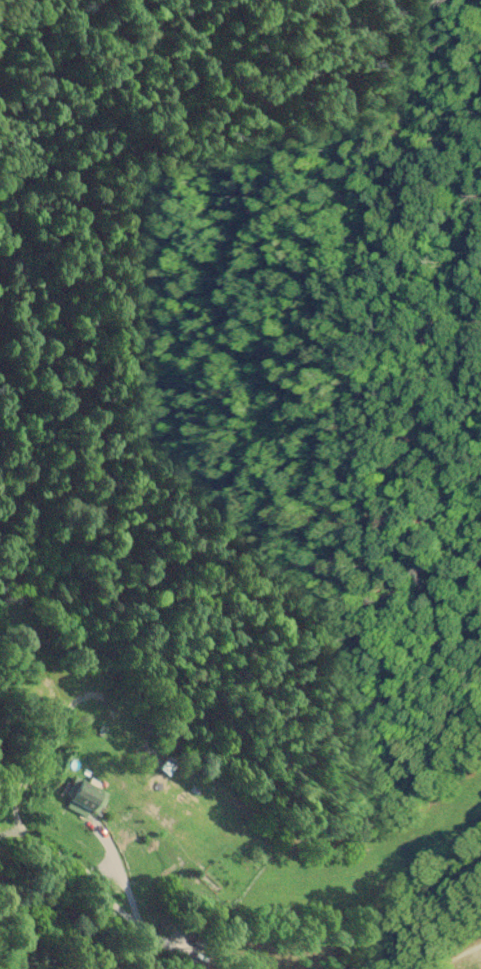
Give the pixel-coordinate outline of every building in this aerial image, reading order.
[(148,759),(167,775),(177,763),(158,747),(148,759)] [(106,793),(73,777),(64,798),(96,813),(106,793)]
